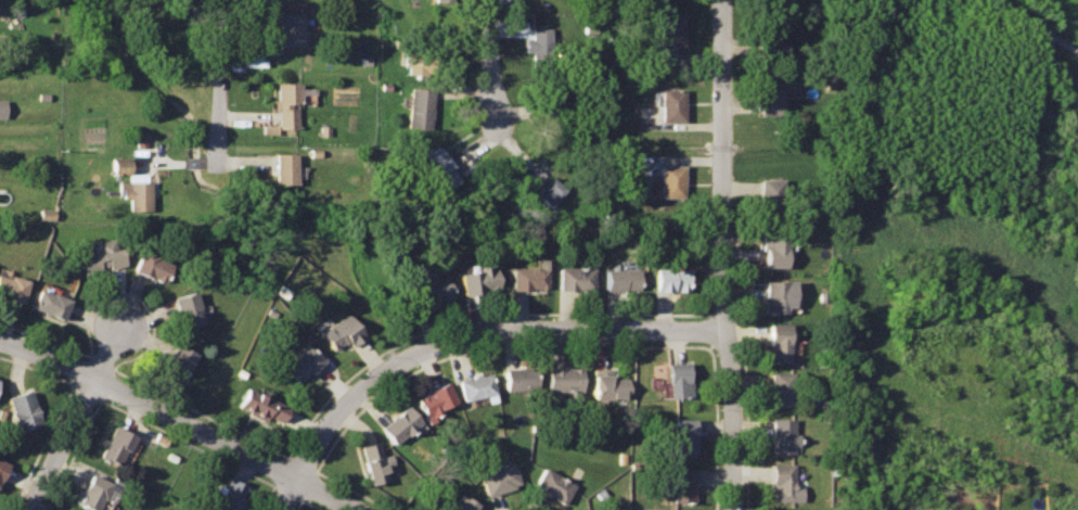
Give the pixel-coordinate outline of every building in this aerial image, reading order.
[(300,13),(278,13),(279,46),(303,46),(300,13)] [(681,13),(659,13),(659,43),(683,42),(681,13)] [(780,24),(758,24),(758,54),(781,54),(780,24)] [(550,28),(531,27),(531,39),(524,39),(524,52),(530,51),(529,67),(550,67),(550,28)] [(434,42),(423,42),(422,50),(406,49),(403,73),(433,74),(434,42)] [(296,82),(274,82),(274,128),(297,127),(296,82)] [(780,82),(757,82),(759,113),(781,113),(780,82)] [(433,89),(410,88),(409,98),(399,97),(399,106),(408,107),(406,126),(428,127),(433,89)] [(562,88),(544,90),(548,115),(565,112),(562,88)] [(680,89),(658,89),(659,122),(681,120),(680,89)] [(436,145),(421,155),(442,191),(459,180),(436,145)] [(293,153),(272,153),(273,184),(294,184),(293,153)] [(128,160),(112,161),(113,174),(129,174),(128,160)] [(683,164),(662,164),(660,196),(682,196),(683,164)] [(548,177),(534,193),(548,206),(562,188),(548,177)] [(781,179),(757,179),(758,209),(781,208),(781,179)] [(147,181),(127,182),(127,189),(120,189),(120,197),(128,196),(127,209),(149,208),(147,181)] [(785,234),(765,233),(765,265),(785,265),(785,234)] [(111,238),(94,241),(97,246),(79,252),(85,272),(106,265),(107,268),(124,264),(118,246),(114,248),(111,238)] [(167,264),(155,258),(157,255),(141,248),(133,270),(161,281),(167,264)] [(543,258),(534,258),(535,267),(510,268),(511,290),(546,289),(543,258)] [(444,275),(434,277),(428,262),(411,267),(424,305),(451,296),(444,275)] [(492,267),(487,268),(487,264),(477,265),(478,269),(457,273),(460,294),(496,289),(492,267)] [(591,267),(557,266),(556,290),(592,290),(591,267)] [(637,269),(603,269),(604,290),(637,289),(637,269)] [(686,269),(654,269),(653,291),(686,292),(686,269)] [(21,302),(28,281),(0,273),(0,296),(21,302)] [(786,281),(766,281),(766,313),(786,313),(786,281)] [(39,285),(31,307),(61,319),(68,298),(39,285)] [(194,291),(171,296),(179,327),(202,320),(194,291)] [(346,313),(318,333),(330,349),(344,340),(348,346),(362,335),(346,313)] [(790,323),(769,323),(768,362),(791,361),(790,323)] [(174,343),(161,370),(181,379),(193,353),(174,343)] [(307,343),(283,370),(295,384),(307,372),(311,377),(324,362),(307,343)] [(688,361),(665,364),(669,396),(691,394),(688,361)] [(532,367),(502,368),(503,390),(534,388),(532,367)] [(580,368),(546,369),(546,388),(580,388),(580,368)] [(487,372),(453,381),(459,399),(483,394),(485,401),(493,399),(487,372)] [(793,372),(771,372),(771,407),(793,406),(793,372)] [(625,378),(611,378),(611,374),(593,374),(594,398),(626,398),(625,378)] [(444,382),(413,396),(422,417),(454,401),(444,382)] [(286,406),(246,387),(238,406),(265,420),(267,416),(279,422),(286,406)] [(29,390),(7,397),(17,429),(40,422),(29,390)] [(402,406),(376,428),(390,443),(416,423),(402,406)] [(694,419),(671,417),(671,452),(695,452),(694,419)] [(794,418),(771,418),(772,454),(795,452),(794,418)] [(112,425),(97,456),(118,466),(133,435),(112,425)] [(376,442),(359,446),(370,484),(387,479),(376,442)] [(9,466),(0,461),(0,479),(9,466)] [(793,462),(771,462),(771,501),(793,501),(793,462)] [(511,463),(476,473),(483,495),(516,485),(511,463)] [(570,483),(540,468),(530,487),(562,502),(570,483)] [(692,468),(671,468),(672,501),(693,501),(692,468)] [(74,503),(88,509),(97,509),(110,484),(89,473),(74,503)] [(223,488),(216,485),(208,498),(217,503),(213,509),(236,509),(247,487),(229,477),(223,488)] [(447,509),(472,509),(475,506),(458,494),(447,509)]
